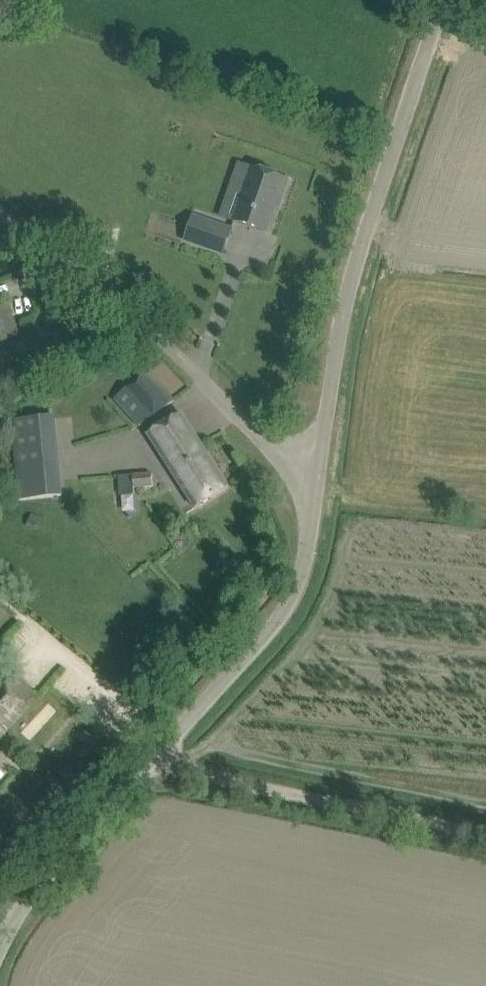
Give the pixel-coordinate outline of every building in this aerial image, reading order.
[(267,233),(278,200),(282,202),(289,180),(251,167),(233,221),(267,233)] [(231,229),(193,216),(185,241),(222,254),(231,229)] [(20,335),(7,301),(0,304),(0,343),(20,335)] [(155,415),(174,401),(145,370),(114,399),(138,426),(155,415)] [(148,435),(195,509),(228,488),(181,413),(148,435)] [(62,496),(53,416),(11,420),(20,500),(62,496)] [(152,473),(119,476),(121,494),(134,493),(133,488),(153,486),(152,473)] [(13,693),(0,681),(0,737),(28,707),(13,693)]
